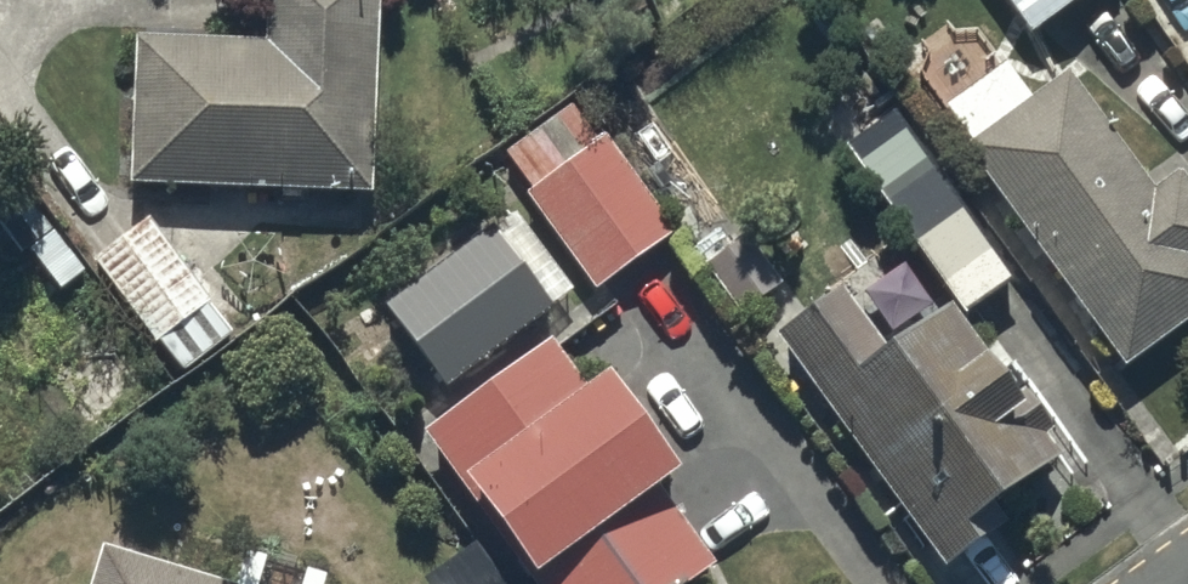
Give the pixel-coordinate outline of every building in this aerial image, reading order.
[(127,176),(373,185),(379,0),(262,0),(261,32),(132,28),(127,176)] [(1030,26),(1068,0),(1012,0),(1030,26)] [(965,137),(1125,358),(1187,312),(1187,171),(1180,160),(1153,180),(1067,62),(1031,89),(1006,55),(945,99),(970,134),(965,137)] [(955,166),(946,173),(893,101),(841,139),(964,308),(1016,270),(985,227),(995,220),(955,166)] [(530,182),(524,186),(594,282),(673,224),(603,129),(592,137),(567,102),(506,148),(530,182)] [(234,331),(148,209),(87,251),(173,374),(234,331)] [(493,217),(385,295),(448,384),(557,305),(493,217)] [(746,231),(708,258),(743,307),(780,281),(746,231)] [(843,277),(777,325),(944,557),(1007,513),(994,494),(1060,447),(1044,424),(1054,418),(1026,379),(1017,386),(948,290),(885,336),(843,277)] [(421,419),(541,583),(676,583),(714,556),(654,475),(679,457),(606,356),(581,375),(546,327),(421,419)] [(101,535),(86,583),(260,583),(101,535)] [(470,539),(417,581),(420,583),(506,583),(470,539)]
